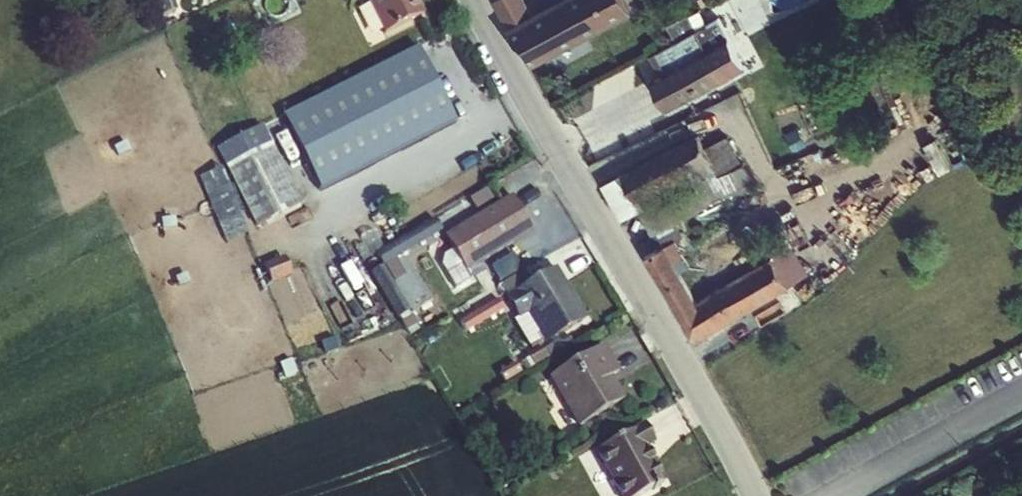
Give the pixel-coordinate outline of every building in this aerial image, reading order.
[(160,19),(176,14),(171,0),(150,0),(160,19)] [(265,18),(286,16),(285,0),(263,0),(265,18)] [(383,36),(423,14),(416,0),(365,0),(383,36)] [(534,15),(526,0),(494,0),(492,1),(509,34),(511,33),(509,28),(534,15)] [(511,33),(530,68),(631,13),(624,0),(561,0),(534,15),(509,28),(511,33)] [(697,30),(675,42),(649,56),(659,74),(749,25),(743,13),(738,16),(735,9),(697,30)] [(675,42),(697,30),(688,15),(666,26),(675,42)] [(749,25),(659,74),(650,79),(668,112),(775,54),(758,20),(749,25)] [(282,116),(321,192),(456,123),(417,46),(282,116)] [(654,234),(676,223),(707,208),(713,224),(736,215),(730,198),(759,185),(757,181),(743,164),(720,124),(697,135),(621,174),(601,185),(620,218),(641,208),(637,202),(690,175),(697,188),(641,214),(651,236),(654,234)] [(262,227),(302,207),(273,149),(233,168),(262,227)] [(203,174),(228,241),(251,232),(227,165),(203,174)] [(466,272),(532,232),(510,196),(443,236),(466,272)] [(676,223),(654,234),(662,248),(665,246),(675,263),(684,257),(694,250),(686,236),(684,238),(676,223)] [(665,246),(662,248),(646,256),(677,310),(695,298),(675,263),(665,246)] [(770,256),(789,287),(811,274),(794,247),(770,256)] [(695,298),(677,310),(696,342),(789,287),(770,256),(718,288),(715,284),(695,298)] [(520,271),(452,312),(465,334),(510,307),(518,319),(512,320),(532,351),(587,320),(555,267),(529,282),(520,271)] [(603,345),(547,378),(576,428),(624,400),(611,377),(619,372),(603,345)] [(617,495),(640,495),(665,482),(648,449),(655,444),(644,424),(594,453),(617,495)]
